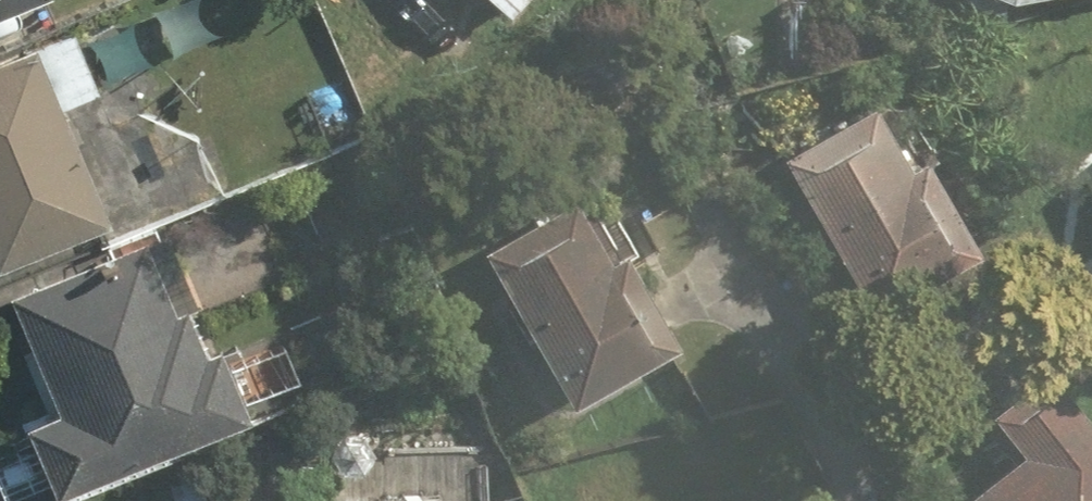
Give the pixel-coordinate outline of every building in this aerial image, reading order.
[(37,0),(0,0),(0,15),(37,0)] [(505,19),(524,0),(486,0),(505,19)] [(0,61),(0,268),(108,224),(59,106),(92,93),(68,33),(0,61)] [(867,99),(781,150),(865,291),(960,234),(916,160),(907,166),(867,99)] [(578,213),(489,263),(567,403),(666,347),(617,260),(607,266),(578,213)] [(16,423),(21,435),(0,444),(0,498),(1,500),(36,500),(237,421),(186,293),(153,307),(131,252),(0,304),(0,305),(43,413),(16,423)] [(1045,370),(989,414),(1021,453),(960,500),(1091,500),(1091,429),(1045,370)] [(370,468),(370,435),(335,436),(335,468),(336,500),(486,500),(485,445),(390,447),(390,467),(370,468)] [(664,500),(697,500),(689,487),(664,500)]
